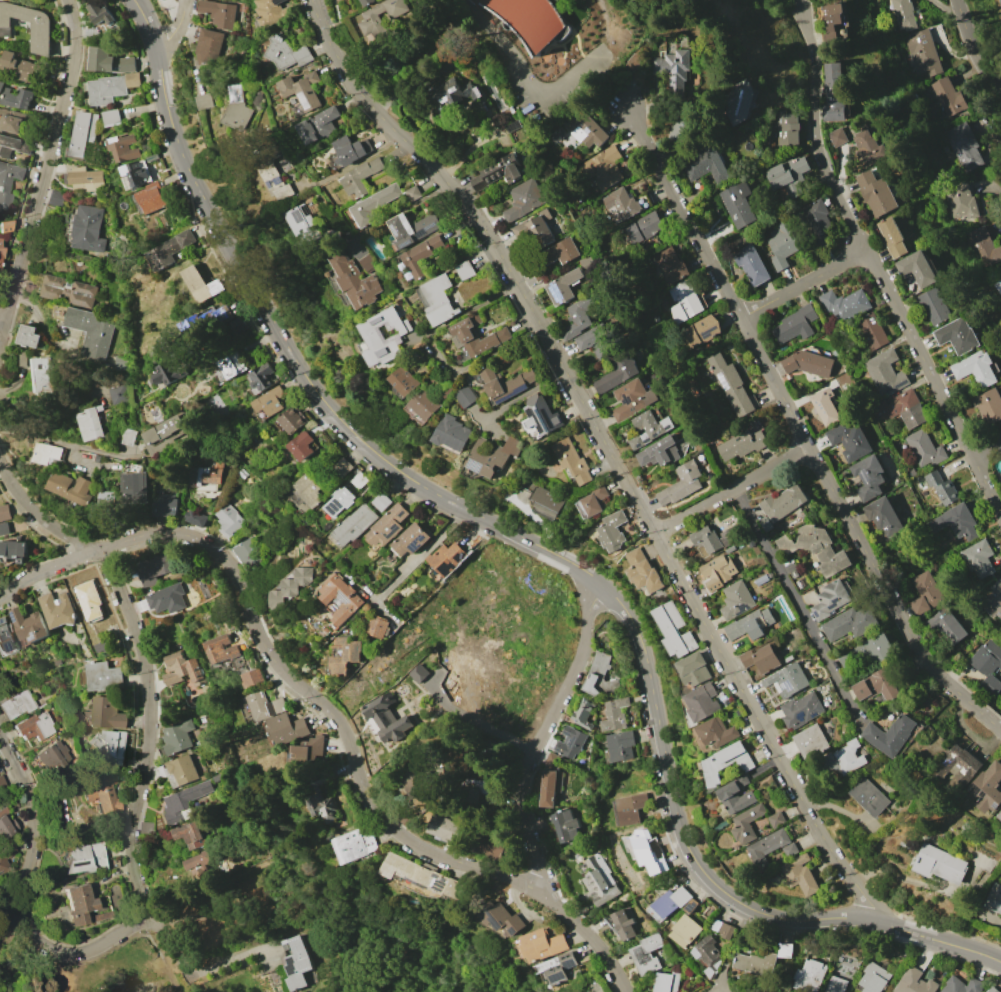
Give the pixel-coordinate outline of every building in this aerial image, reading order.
[(96,0),(101,8),(105,6),(115,19),(106,24),(103,20),(96,25),(90,16),(93,14),(87,6),(96,0)] [(199,0),(234,4),(231,30),(217,28),(217,25),(212,24),(213,18),(209,17),(210,13),(198,12),(199,0)] [(254,1),(256,0),(285,0),(278,4),(281,9),(286,7),(290,13),(262,30),(256,19),(260,17),(255,10),(258,8),(254,1)] [(360,13),(384,0),(403,0),(408,9),(391,19),(385,9),(378,14),(388,33),(375,40),(371,32),(365,36),(358,23),(364,20),(360,13)] [(481,4),(483,0),(552,0),(553,1),(565,19),(568,26),(539,56),(526,37),(501,14),(481,4)] [(898,31),(890,0),(910,0),(917,29),(906,32),(905,29),(898,31)] [(10,36),(0,36),(0,2),(5,2),(42,12),(46,14),(48,16),(49,20),(50,57),(31,52),(31,22),(10,16),(10,36)] [(843,2),(845,12),(843,12),(844,23),(836,24),(838,41),(824,43),(821,22),(825,21),(823,5),(843,2)] [(202,28),(223,33),(216,63),(199,64),(197,52),(195,52),(202,28)] [(914,37),(913,33),(928,28),(943,72),(929,77),(927,71),(916,74),(904,40),(914,37)] [(271,42),(269,38),(281,31),(292,51),(305,44),(313,59),(299,67),(296,62),(279,71),(273,62),(263,56),(271,42)] [(121,58),(134,57),(135,71),(121,72),(90,70),(92,46),(110,48),(110,56),(114,56),(114,57),(121,58)] [(222,49),(227,52),(223,59),(218,56),(222,49)] [(664,58),(664,54),(676,54),(676,49),(690,49),(690,70),(687,70),(687,80),(684,80),(684,92),(667,91),(667,74),(651,74),(651,58),(664,58)] [(8,75),(0,72),(0,56),(2,57),(4,50),(14,52),(13,58),(42,66),(39,77),(31,75),(29,82),(10,77),(12,68),(10,68),(8,75)] [(822,80),(824,79),(824,63),(842,62),(844,101),(848,101),(848,120),(823,121),(822,80)] [(292,75),(295,83),(304,79),(302,75),(315,70),(320,80),(311,84),(320,105),(305,112),(295,92),(285,97),(278,82),(292,75)] [(99,80),(99,78),(125,75),(125,73),(139,72),(140,86),(126,87),(126,94),(112,96),(113,103),(91,106),(89,81),(99,80)] [(947,75),(955,92),(959,90),(968,107),(947,118),(930,85),(947,75)] [(454,77),(458,84),(468,79),(472,87),(477,85),(482,96),(471,101),(469,97),(446,108),(451,118),(443,122),(427,90),(454,77)] [(748,78),(756,93),(748,119),(734,126),(726,110),(733,85),(748,78)] [(5,105),(0,104),(0,81),(3,82),(2,86),(10,88),(9,93),(16,95),(18,87),(33,91),(30,101),(28,101),(26,110),(5,104),(5,105)] [(246,106),(255,110),(245,131),(223,121),(232,103),(230,84),(244,83),(245,102),(246,102),(246,106)] [(211,93),(214,107),(199,111),(196,96),(211,93)] [(308,119),(309,121),(315,117),(314,116),(334,105),(340,115),(330,121),(335,130),(307,145),(296,126),(308,119)] [(677,106),(696,112),(687,143),(668,137),(677,106)] [(118,108),(121,123),(105,127),(101,112),(118,108)] [(581,108),(609,136),(599,147),(594,142),(589,148),(581,140),(579,143),(570,133),(571,132),(564,125),(581,108)] [(1,132),(0,132),(0,109),(7,111),(8,109),(25,114),(22,123),(21,123),(18,134),(1,130),(1,132)] [(77,110),(99,114),(94,142),(87,141),(85,158),(70,155),(77,110)] [(798,113),(798,123),(800,123),(800,130),(798,130),(799,145),(777,146),(776,114),(798,113)] [(518,119),(522,126),(508,132),(505,125),(518,119)] [(966,121),(979,146),(976,147),(984,163),(964,174),(943,133),(966,121)] [(841,127),(847,141),(833,148),(826,134),(841,127)] [(867,128),(871,137),(874,136),(878,146),(883,144),(889,155),(865,166),(855,145),(856,145),(852,135),(867,128)] [(8,159),(0,157),(0,134),(32,142),(29,154),(16,151),(17,149),(11,148),(8,159)] [(121,135),(122,137),(134,134),(136,142),(128,144),(130,149),(139,147),(142,156),(116,163),(113,150),(109,151),(106,139),(121,135)] [(346,134),(352,144),(359,140),(360,142),(366,138),(373,150),(353,161),(354,162),(345,167),(343,163),(339,165),(336,160),(340,157),(332,142),(346,134)] [(587,159),(590,163),(603,155),(601,152),(613,144),(621,157),(613,162),(623,178),(600,192),(588,173),(583,176),(577,166),(587,159)] [(712,144),(730,177),(717,184),(710,171),(689,182),(678,162),(712,144)] [(157,151),(159,158),(147,162),(145,156),(157,151)] [(480,173),(478,170),(512,151),(521,166),(517,168),(522,176),(508,184),(504,176),(475,191),(469,179),(480,173)] [(269,153),(274,163),(287,156),(294,168),(280,175),(286,186),(291,183),(296,193),(280,201),(277,194),(274,196),(255,160),(269,153)] [(346,177),(344,174),(366,161),(367,163),(378,156),(384,167),(372,174),(372,173),(361,180),(368,192),(358,198),(354,192),(349,195),(340,180),(346,177)] [(771,170),(770,168),(792,158),(793,160),(799,157),(800,158),(805,156),(811,169),(802,173),(805,180),(799,183),(804,193),(789,199),(783,186),(774,190),(765,173),(771,170)] [(85,160),(86,171),(102,170),(103,187),(95,187),(95,190),(83,191),(83,188),(74,189),(74,184),(70,184),(69,174),(64,174),(63,161),(85,160)] [(138,160),(141,169),(145,167),(149,178),(146,179),(147,182),(132,187),(128,175),(123,177),(120,167),(138,160)] [(3,210),(0,209),(0,162),(3,163),(3,162),(25,167),(22,180),(10,177),(6,193),(11,194),(8,204),(5,204),(3,210)] [(871,170),(877,180),(884,177),(898,206),(874,218),(854,178),(871,170)] [(512,205),(511,203),(514,201),(508,190),(532,177),(539,191),(545,187),(551,198),(545,201),(546,202),(507,223),(501,212),(512,205)] [(147,188),(145,185),(157,180),(161,188),(158,189),(161,195),(165,193),(170,203),(146,214),(140,202),(139,203),(135,193),(147,188)] [(737,182),(738,184),(746,180),(752,192),(745,196),(757,219),(738,229),(718,193),(737,182)] [(396,182),(402,194),(371,211),(375,220),(374,220),(378,226),(363,234),(359,228),(360,227),(349,208),(396,182)] [(415,185),(421,196),(409,202),(403,191),(415,185)] [(622,185),(626,193),(630,191),(635,201),(637,200),(641,208),(639,209),(640,210),(621,220),(617,213),(611,216),(600,198),(622,185)] [(968,185),(971,197),(974,196),(979,215),(967,218),(968,220),(956,223),(955,217),(951,218),(944,191),(968,185)] [(51,189),(64,193),(60,208),(47,203),(51,189)] [(821,198),(828,213),(826,214),(831,225),(816,233),(802,208),(821,198)] [(306,203),(326,240),(306,251),(286,214),(306,203)] [(75,214),(78,215),(79,204),(103,208),(98,238),(105,239),(103,252),(72,247),(74,237),(71,236),(75,214)] [(527,219),(528,221),(540,215),(538,212),(547,207),(552,217),(545,221),(555,240),(537,250),(529,234),(518,241),(511,228),(527,219)] [(632,219),(633,221),(655,210),(665,229),(643,240),(643,239),(632,245),(622,225),(632,219)] [(403,211),(410,223),(414,221),(415,223),(434,213),(441,227),(399,250),(395,242),(396,241),(385,221),(403,211)] [(892,216),(904,239),(902,241),(908,252),(893,259),(885,243),(887,242),(877,223),(892,216)] [(778,227),(776,224),(785,219),(801,249),(784,257),(788,266),(776,272),(769,258),(774,256),(763,235),(778,227)] [(8,231),(0,232),(0,221),(11,220),(8,231)] [(993,248),(1000,245),(1000,260),(981,267),(967,231),(984,224),(993,248)] [(188,228),(196,241),(171,255),(174,261),(155,272),(144,253),(188,228)] [(402,262),(399,255),(438,234),(443,245),(432,251),(433,253),(419,260),(426,274),(415,280),(413,276),(407,279),(403,274),(410,270),(408,267),(400,271),(397,265),(402,262)] [(571,236),(581,255),(563,265),(559,258),(546,265),(539,253),(571,236)] [(750,242),(770,278),(752,287),(740,265),(737,266),(730,253),(750,242)] [(670,243),(678,260),(682,258),(690,274),(667,285),(651,253),(670,243)] [(921,249),(927,261),(930,259),(939,277),(936,279),(937,280),(920,289),(911,272),(900,277),(893,263),(921,249)] [(339,250),(340,253),(342,252),(343,253),(344,252),(349,260),(351,259),(362,279),(373,273),(383,290),(375,294),(377,298),(374,299),(375,301),(368,305),(367,303),(357,308),(358,310),(356,311),(344,291),(343,292),(335,278),(337,277),(326,256),(339,250)] [(367,254),(379,269),(373,273),(372,270),(366,274),(357,261),(367,254)] [(467,259),(475,274),(461,281),(453,267),(467,259)] [(194,264),(206,284),(218,278),(224,289),(199,304),(180,272),(194,264)] [(543,268),(542,267),(531,272),(537,282),(553,273),(548,265),(543,268)] [(579,266),(584,276),(578,279),(579,281),(572,285),(571,283),(568,285),(574,296),(568,300),(569,301),(566,303),(565,301),(555,307),(543,286),(579,266)] [(445,272),(452,285),(443,290),(454,310),(459,307),(461,311),(453,316),(454,317),(434,327),(424,309),(430,306),(419,286),(445,272)] [(47,273),(97,287),(91,309),(68,303),(69,299),(62,297),(61,301),(41,295),(47,273)] [(668,308),(675,304),(667,289),(685,279),(690,289),(692,287),(704,310),(673,326),(668,308)] [(993,284),(1000,279),(1000,296),(993,284)] [(936,286),(951,316),(932,325),(924,309),(918,312),(911,298),(936,286)] [(831,288),(836,298),(841,295),(842,298),(861,288),(871,307),(838,325),(830,310),(825,312),(816,296),(831,288)] [(573,321),(565,307),(594,292),(600,304),(592,308),(592,307),(585,311),(591,324),(580,330),(581,332),(564,341),(558,329),(573,321)] [(777,325),(776,322),(797,310),(796,309),(809,302),(817,317),(807,323),(812,333),(801,339),(798,333),(778,345),(771,332),(769,329),(777,325)] [(233,316),(187,341),(177,324),(211,305),(214,311),(226,304),(233,316)] [(392,305),(401,321),(405,318),(412,330),(399,337),(393,325),(390,327),(387,320),(375,327),(384,344),(393,339),(402,353),(383,364),(381,361),(371,367),(362,352),(369,348),(356,325),(392,305)] [(69,306),(115,318),(104,360),(80,354),(84,336),(79,335),(80,329),(64,325),(69,306)] [(476,312),(481,322),(469,328),(475,338),(478,337),(480,340),(505,326),(511,337),(493,347),(493,346),(470,358),(463,345),(456,348),(451,339),(454,337),(449,327),(476,312)] [(873,312),(889,341),(868,353),(861,340),(866,337),(857,321),(873,312)] [(710,314),(719,321),(721,333),(690,349),(680,330),(710,314)] [(963,315),(970,328),(971,327),(980,345),(958,356),(949,339),(938,345),(932,332),(963,315)] [(242,317),(248,328),(236,334),(230,323),(242,317)] [(23,323),(38,328),(36,333),(42,335),(38,348),(30,346),(30,347),(25,346),(25,344),(17,342),(23,323)] [(603,323),(610,335),(605,338),(612,351),(597,358),(591,346),(580,351),(574,339),(603,323)] [(892,346),(899,358),(889,364),(895,374),(903,369),(910,382),(881,398),(862,362),(892,346)] [(614,368),(607,357),(625,347),(631,358),(633,358),(635,362),(634,363),(639,372),(598,394),(591,381),(614,368)] [(800,349),(833,359),(827,378),(796,369),(786,374),(779,361),(800,349)] [(982,349),(984,353),(987,351),(993,362),(990,364),(998,381),(981,389),(972,373),(956,381),(949,365),(982,349)] [(227,380),(217,362),(237,350),(248,368),(227,380)] [(719,351),(727,365),(732,362),(743,383),(741,384),(747,397),(752,394),(758,405),(753,408),(754,409),(737,418),(705,358),(719,351)] [(49,357),(52,390),(36,391),(33,358),(49,357)] [(151,377),(150,375),(157,372),(154,367),(168,360),(173,369),(177,367),(182,377),(165,386),(162,381),(155,384),(154,382),(152,383),(149,378),(151,377)] [(267,361),(274,371),(268,375),(274,384),(261,392),(258,387),(255,389),(251,383),(254,381),(249,373),(267,361)] [(402,365),(415,379),(418,375),(422,380),(404,397),(387,378),(402,365)] [(490,365),(495,374),(498,372),(500,377),(498,378),(500,383),(530,367),(537,378),(526,385),(527,387),(496,405),(493,399),(491,400),(483,385),(485,383),(479,371),(490,365)] [(834,377),(848,370),(858,390),(845,397),(834,377)] [(622,404),(619,400),(617,401),(612,392),(637,377),(646,392),(652,389),(657,396),(648,401),(649,402),(646,404),(646,406),(617,423),(610,411),(622,404)] [(123,384),(128,400),(112,405),(107,389),(123,384)] [(466,384),(477,399),(464,409),(452,394),(466,384)] [(253,402),(279,385),(286,394),(279,399),(284,407),(270,417),(265,409),(259,413),(253,402)] [(809,397),(830,387),(834,395),(829,397),(841,419),(825,427),(809,397)] [(892,401),(891,398),(911,387),(929,419),(908,430),(899,412),(889,418),(883,406),(892,401)] [(996,387),(1000,397),(1000,419),(987,426),(972,399),(996,387)] [(417,392),(420,394),(423,391),(440,406),(426,421),(407,403),(417,392)] [(529,419),(523,408),(527,405),(524,400),(536,393),(538,396),(541,395),(552,414),(556,412),(563,424),(550,432),(551,433),(548,434),(547,433),(541,436),(535,425),(528,429),(524,422),(529,419)] [(85,411),(84,410),(101,405),(103,410),(97,412),(104,436),(84,442),(76,414),(85,411)] [(281,417),(280,415),(282,413),(283,414),(292,406),(295,410),(298,408),(306,417),(303,419),(307,423),(293,435),(279,419),(281,417)] [(184,409),(189,418),(188,419),(189,422),(184,425),(187,430),(173,438),(175,443),(152,456),(143,440),(146,439),(142,433),(184,409)] [(644,431),(642,428),(636,431),(629,419),(649,409),(657,425),(660,424),(658,421),(668,416),(674,427),(650,440),(650,441),(632,451),(626,441),(644,431)] [(445,413),(456,418),(455,420),(463,424),(462,426),(464,427),(465,426),(472,430),(471,431),(473,431),(463,452),(443,442),(442,445),(432,440),(445,413)] [(847,419),(850,424),(856,421),(872,450),(848,463),(841,451),(845,449),(840,441),(831,446),(824,432),(847,419)] [(122,431),(124,432),(126,427),(137,430),(133,446),(121,443),(123,438),(120,438),(122,431)] [(923,427),(934,448),(940,445),(947,457),(932,465),(930,461),(919,467),(903,437),(923,427)] [(287,445),(305,429),(314,440),(308,444),(314,451),(301,462),(287,445)] [(748,429),(751,435),(761,430),(769,444),(757,451),(756,449),(739,457),(737,454),(723,462),(715,447),(748,429)] [(670,434),(675,443),(673,444),(676,450),(675,450),(679,458),(671,463),(670,461),(661,466),(658,461),(651,465),(649,461),(640,467),(633,455),(670,434)] [(480,435),(487,439),(481,451),(491,456),(497,444),(503,447),(508,436),(524,443),(516,458),(510,455),(504,468),(499,466),(493,479),(465,466),(480,435)] [(567,436),(579,458),(583,456),(589,469),(587,470),(593,479),(580,486),(568,466),(563,469),(550,446),(567,436)] [(38,441),(45,443),(45,441),(49,442),(49,444),(63,448),(60,459),(50,457),(48,465),(32,461),(38,441)] [(874,453),(884,472),(881,474),(885,482),(878,485),(882,493),(862,503),(855,489),(863,485),(858,475),(853,477),(848,467),(874,453)] [(343,456),(353,467),(346,474),(335,463),(343,456)] [(187,466),(209,467),(209,458),(223,458),(221,483),(203,482),(203,486),(186,485),(187,466)] [(679,480),(673,469),(692,458),(701,474),(696,477),(701,486),(671,503),(670,501),(661,506),(654,494),(679,480)] [(142,466),(143,472),(145,471),(147,504),(122,505),(120,473),(123,473),(122,461),(142,466)] [(294,487),(292,485),(309,468),(317,476),(313,480),(320,487),(316,491),(318,493),(316,494),(321,499),(318,503),(319,504),(315,508),(314,506),(312,509),(292,489),(294,487)] [(935,469),(942,482),(949,479),(959,497),(943,506),(932,485),(928,487),(922,476),(935,469)] [(54,470),(73,478),(70,485),(75,488),(80,476),(95,482),(84,505),(46,488),(54,470)] [(360,471),(368,480),(358,489),(350,480),(360,471)] [(771,495),(773,498),(797,483),(808,500),(771,524),(758,503),(771,495)] [(580,502),(579,500),(593,493),(591,490),(603,484),(609,495),(598,501),(604,510),(589,518),(589,517),(586,519),(577,503),(580,502)] [(153,485),(162,485),(162,495),(174,495),(174,499),(176,499),(176,514),(169,514),(169,515),(152,515),(153,485)] [(539,485),(566,499),(555,521),(532,510),(534,507),(529,505),(531,501),(529,499),(535,486),(538,488),(539,485)] [(334,496),(333,494),(339,487),(341,489),(344,486),(355,497),(352,500),(354,501),(347,508),(345,506),(334,517),(323,507),(334,496)] [(116,491),(116,503),(99,503),(99,491),(116,491)] [(381,491),(391,501),(381,512),(371,502),(381,491)] [(885,495),(905,531),(881,545),(861,508),(885,495)] [(367,536),(366,535),(372,528),(371,527),(397,501),(409,513),(399,524),(403,527),(385,546),(380,542),(376,545),(374,544),(373,545),(366,538),(367,536)] [(963,501),(975,524),(972,526),(977,536),(967,542),(963,534),(956,538),(948,524),(931,533),(925,522),(963,501)] [(225,502),(244,521),(226,539),(216,529),(221,525),(214,518),(216,516),(213,514),(225,502)] [(348,515),(349,515),(363,502),(377,516),(352,540),(350,539),(343,546),(330,533),(348,515)] [(11,518),(0,521),(0,506),(7,504),(11,518)] [(185,510),(188,511),(189,509),(207,516),(202,528),(184,520),(185,517),(183,517),(185,510)] [(604,524),(601,519),(609,514),(609,515),(621,509),(627,520),(617,526),(620,533),(622,532),(626,540),(621,543),(622,544),(620,545),(621,547),(611,553),(607,547),(605,548),(598,535),(600,534),(597,528),(604,524)] [(758,519),(765,532),(773,527),(766,514),(758,519)] [(391,544),(415,521),(430,537),(413,554),(409,550),(403,556),(391,544)] [(785,532),(793,543),(796,541),(799,521),(814,523),(814,527),(825,528),(832,542),(829,544),(835,554),(843,549),(852,564),(824,578),(817,565),(820,563),(814,553),(813,553),(811,551),(798,547),(784,557),(773,540),(785,532)] [(9,533),(0,535),(0,523),(7,522),(9,533)] [(706,524),(710,530),(712,529),(718,538),(720,537),(718,533),(733,525),(739,535),(722,545),(722,546),(708,554),(700,541),(693,545),(687,534),(706,524)] [(1,540),(16,541),(16,535),(21,535),(21,541),(26,542),(26,556),(22,556),(22,563),(15,563),(16,559),(7,558),(7,555),(0,555),(1,540)] [(250,536),(265,560),(246,572),(231,548),(250,536)] [(985,538),(993,554),(987,557),(994,571),(978,580),(972,570),(969,571),(958,552),(985,538)] [(428,553),(430,555),(442,543),(447,548),(454,542),(467,554),(443,578),(424,558),(428,553)] [(638,546),(645,559),(647,558),(652,568),(654,567),(665,586),(652,594),(647,585),(640,589),(635,582),(632,583),(625,570),(631,566),(624,554),(638,546)] [(172,553),(176,571),(155,576),(157,584),(142,587),(136,561),(172,553)] [(722,553),(725,558),(728,556),(737,572),(730,576),(731,578),(722,583),(722,584),(710,592),(704,581),(710,578),(708,575),(704,578),(698,567),(722,553)] [(284,590),(284,579),(296,579),(296,567),(313,567),(313,580),(307,585),(300,585),(300,593),(296,597),(285,597),(285,608),(279,608),(279,612),(274,612),(274,607),(270,607),(270,590),(284,590)] [(920,597),(910,579),(928,569),(944,600),(915,616),(908,603),(920,597)] [(324,583),(323,582),(334,571),(346,584),(348,583),(356,591),(355,592),(364,602),(338,627),(330,619),(334,616),(332,614),(339,607),(332,600),(327,605),(319,596),(322,593),(318,589),(324,583)] [(979,596),(1000,576),(1000,620),(995,613),(991,617),(981,607),(985,603),(979,596)] [(820,602),(816,595),(823,591),(821,587),(839,578),(851,599),(829,612),(830,615),(817,622),(809,608),(820,602)] [(92,579),(102,603),(99,605),(103,615),(88,621),(74,586),(92,579)] [(726,604),(723,599),(727,597),(722,590),(741,579),(755,604),(726,621),(718,609),(726,604)] [(179,581),(183,593),(180,595),(185,607),(169,613),(167,608),(157,612),(155,607),(150,609),(145,595),(179,581)] [(65,623),(50,629),(37,598),(50,592),(56,604),(60,602),(56,595),(65,591),(74,613),(75,618),(74,624),(65,623)] [(672,599),(686,624),(678,628),(682,635),(690,631),(699,647),(679,658),(677,653),(671,656),(662,640),(667,638),(652,611),(672,599)] [(853,607),(856,612),(869,604),(880,625),(855,638),(851,631),(829,642),(819,625),(853,607)] [(19,606),(24,619),(30,616),(30,614),(38,611),(48,634),(29,643),(29,644),(23,647),(8,610),(19,606)] [(757,608),(759,612),(767,607),(774,621),(761,629),(764,633),(751,640),(746,631),(729,641),(722,628),(757,608)] [(942,607),(945,610),(947,609),(967,634),(953,645),(936,624),(929,629),(923,622),(942,607)] [(372,615),(375,617),(376,615),(387,620),(387,621),(389,622),(387,627),(390,628),(388,631),(386,630),(382,638),(365,631),(372,615)] [(14,651),(0,655),(0,618),(5,616),(8,623),(10,622),(13,631),(12,632),(15,642),(11,643),(14,651)] [(205,642),(233,631),(237,640),(227,644),(228,648),(237,644),(242,655),(214,665),(205,642)] [(883,631),(897,656),(875,669),(867,656),(845,669),(837,657),(883,631)] [(331,668),(331,656),(336,656),(336,647),(333,648),(332,637),(349,636),(349,643),(352,643),(352,641),(362,640),(362,662),(351,662),(351,663),(348,663),(348,667),(350,667),(350,670),(348,670),(348,674),(334,674),(334,668),(331,668)] [(987,636),(1000,647),(1000,669),(997,666),(990,674),(1000,683),(1000,688),(996,694),(981,682),(986,677),(967,661),(987,636)] [(95,645),(110,639),(113,649),(98,655),(95,645)] [(749,649),(752,655),(758,652),(757,650),(769,643),(780,664),(759,676),(756,675),(754,671),(755,669),(757,667),(755,662),(744,668),(737,656),(749,649)] [(596,650),(610,655),(607,664),(611,666),(608,670),(606,669),(602,678),(604,681),(621,678),(625,694),(597,698),(580,688),(596,650)] [(700,650),(707,663),(705,665),(712,677),(694,687),(692,683),(686,686),(681,675),(682,674),(676,663),(700,650)] [(169,672),(164,657),(180,651),(183,657),(184,656),(186,661),(195,657),(205,682),(194,686),(189,673),(181,676),(182,680),(167,686),(162,674),(169,672)] [(89,691),(85,663),(107,661),(108,668),(121,667),(124,686),(89,691)] [(797,661),(810,684),(783,699),(779,692),(782,691),(776,681),(764,688),(761,682),(797,661)] [(429,672),(418,683),(408,673),(420,662),(429,672)] [(246,666),(248,671),(259,667),(264,681),(244,689),(236,669),(246,666)] [(886,666),(903,695),(889,703),(882,691),(870,699),(868,696),(861,700),(853,685),(886,666)] [(684,696),(710,681),(717,694),(711,697),(713,701),(716,700),(721,709),(695,723),(688,710),(691,708),(684,696)] [(6,720),(0,709),(0,702),(26,688),(36,707),(25,713),(24,710),(6,720)] [(242,700),(241,697),(261,689),(266,703),(282,697),(287,710),(254,723),(253,719),(244,723),(236,702),(242,700)] [(390,690),(397,700),(388,706),(397,720),(406,714),(413,725),(404,731),(406,735),(395,742),(393,738),(386,743),(379,731),(381,729),(373,716),(370,718),(363,707),(390,690)] [(794,698),(796,701),(814,691),(825,711),(794,728),(792,725),(788,728),(782,717),(786,715),(780,705),(794,698)] [(94,696),(107,696),(107,694),(118,695),(117,713),(128,714),(127,728),(92,726),(94,696)] [(572,713),(570,712),(572,709),(576,711),(582,697),(593,702),(584,720),(592,724),(589,730),(571,721),(572,719),(569,718),(572,713)] [(608,719),(607,717),(605,717),(604,710),(606,710),(604,701),(628,697),(630,705),(620,707),(621,711),(623,711),(626,727),(602,731),(600,721),(608,719)] [(33,714),(35,716),(45,711),(52,725),(50,726),(53,732),(37,741),(34,735),(30,737),(29,736),(23,739),(20,734),(18,736),(12,725),(33,714)] [(267,722),(266,720),(287,711),(291,721),(303,717),(310,733),(273,748),(263,724),(267,722)] [(872,722),(888,733),(904,712),(919,723),(912,733),(913,733),(895,759),(862,735),(872,722)] [(719,715),(727,729),(734,725),(740,735),(717,748),(713,741),(706,745),(696,727),(719,715)] [(166,744),(163,736),(166,735),(163,729),(189,717),(194,728),(186,731),(192,745),(168,756),(164,746),(166,744)] [(818,722),(832,748),(806,762),(792,736),(818,722)] [(557,739),(562,742),(566,735),(561,733),(565,724),(586,735),(577,754),(575,753),(572,759),(552,749),(557,739)] [(102,729),(127,732),(123,766),(108,764),(108,759),(103,758),(105,747),(100,746),(102,729)] [(608,749),(605,735),(632,730),(635,745),(630,746),(633,758),(606,763),(604,750),(608,749)] [(291,745),(302,746),(302,741),(309,741),(310,737),(315,737),(315,734),(323,734),(322,755),(315,755),(315,761),(309,761),(308,767),(293,766),(293,767),(288,767),(289,758),(293,758),(293,753),(290,753),(291,745)] [(850,744),(849,742),(859,737),(864,746),(859,748),(860,751),(857,752),(860,757),(866,754),(870,762),(846,776),(834,754),(850,744)] [(56,739),(61,745),(62,744),(67,750),(65,752),(69,758),(63,763),(64,764),(48,775),(41,765),(37,768),(29,758),(56,739)] [(702,760),(740,739),(755,766),(742,773),(735,761),(719,770),(721,783),(716,784),(717,786),(708,788),(702,760)] [(957,742),(965,749),(966,748),(985,764),(962,792),(950,783),(957,775),(952,771),(943,782),(932,772),(957,742)] [(558,772),(562,772),(561,792),(555,792),(554,807),(540,806),(543,770),(545,766),(543,765),(548,752),(560,757),(556,767),(558,772)] [(172,761),(171,759),(174,758),(175,759),(188,754),(199,778),(173,789),(163,764),(172,761)] [(998,759),(1000,761),(1000,783),(1000,785),(998,788),(1000,790),(1000,805),(996,811),(992,807),(987,813),(975,803),(980,798),(970,790),(996,758),(998,760),(998,759)] [(163,764),(167,775),(159,779),(155,768),(163,764)] [(424,765),(436,790),(414,801),(402,776),(424,765)] [(89,788),(87,780),(111,773),(114,782),(108,784),(112,797),(115,796),(118,809),(98,815),(94,804),(90,805),(88,800),(84,802),(81,791),(89,788)] [(212,776),(219,773),(222,779),(214,782),(212,776)] [(744,774),(749,782),(739,788),(740,790),(736,793),(738,797),(750,790),(756,800),(729,815),(716,790),(744,774)] [(866,775),(894,801),(878,818),(849,792),(866,775)] [(208,779),(213,791),(188,802),(194,816),(170,826),(164,812),(166,812),(164,808),(168,807),(165,798),(208,779)] [(466,779),(501,782),(498,805),(464,801),(466,779)] [(617,801),(617,799),(647,793),(650,806),(639,809),(642,823),(618,828),(613,802),(617,801)] [(315,795),(318,803),(320,803),(318,799),(332,794),(338,809),(335,810),(338,818),(326,823),(322,813),(312,816),(306,798),(315,795)] [(736,826),(732,818),(761,802),(766,813),(749,822),(757,837),(742,845),(739,839),(736,841),(730,830),(736,826)] [(20,829),(0,843),(0,804),(2,803),(8,812),(4,815),(9,821),(12,818),(20,829)] [(562,809),(563,811),(570,809),(573,819),(577,818),(580,827),(576,828),(579,837),(561,843),(555,824),(548,826),(545,815),(562,809)] [(407,827),(399,820),(408,810),(416,817),(407,827)] [(779,810),(785,822),(773,829),(766,817),(779,810)] [(436,814),(468,827),(460,845),(429,832),(436,814)] [(187,823),(188,824),(195,821),(205,844),(190,850),(184,837),(177,840),(172,829),(187,823)] [(783,826),(791,842),(781,847),(780,846),(764,854),(766,858),(753,865),(751,861),(753,860),(746,846),(783,826)] [(360,828),(363,836),(373,832),(380,849),(344,865),(333,839),(360,828)] [(635,836),(636,834),(637,829),(649,829),(653,839),(656,836),(670,869),(654,876),(649,865),(644,865),(632,836),(635,836)] [(624,834),(629,861),(639,859),(633,832),(624,834)] [(482,835),(515,846),(511,858),(502,855),(500,859),(477,852),(482,835)] [(926,841),(971,862),(969,867),(970,867),(962,885),(933,872),(930,877),(913,869),(926,841)] [(793,842),(798,851),(785,857),(780,848),(793,842)] [(10,869),(0,875),(0,850),(12,843),(17,852),(5,859),(10,869)] [(85,844),(85,845),(99,843),(104,870),(83,872),(81,870),(60,874),(65,861),(69,860),(58,848),(85,844)] [(201,853),(201,851),(210,847),(216,860),(205,864),(210,877),(196,883),(190,869),(187,871),(183,861),(201,853)] [(391,850),(424,866),(426,862),(438,868),(437,871),(468,886),(461,901),(444,893),(443,895),(430,888),(429,889),(396,874),(394,878),(380,872),(391,850)] [(806,851),(810,860),(801,865),(802,867),(806,864),(820,890),(806,897),(799,883),(791,888),(779,865),(806,851)] [(583,861),(597,852),(622,895),(596,908),(589,891),(593,887),(585,874),(590,871),(583,861)] [(995,881),(1000,884),(1000,914),(984,906),(995,881)] [(62,888),(62,886),(71,884),(72,886),(83,883),(86,899),(91,898),(94,909),(80,912),(81,916),(107,910),(109,917),(66,926),(63,911),(65,910),(60,889),(62,888)] [(669,889),(673,893),(681,885),(692,897),(680,908),(678,906),(660,923),(647,910),(669,889)] [(476,913),(496,897),(511,917),(516,913),(526,925),(511,937),(503,927),(498,932),(491,923),(487,926),(476,913)] [(691,898),(698,903),(689,914),(682,909),(691,898)] [(610,915),(623,908),(628,920),(632,918),(634,923),(630,924),(635,935),(623,942),(619,935),(617,936),(603,918),(610,915)] [(672,929),(671,928),(683,913),(702,928),(689,944),(687,942),(683,947),(667,935),(672,929)] [(722,922),(734,927),(729,941),(721,937),(722,934),(718,932),(722,922)] [(521,938),(520,936),(543,927),(544,930),(546,929),(549,935),(547,936),(548,939),(563,933),(569,948),(531,964),(530,961),(528,962),(526,957),(522,958),(515,940),(521,938)] [(640,944),(639,940),(657,931),(663,945),(649,951),(652,958),(655,956),(660,968),(641,977),(628,949),(640,944)] [(277,941),(296,933),(312,969),(310,969),(315,981),(290,991),(285,979),(288,978),(279,957),(283,955),(277,941)] [(692,947),(708,933),(715,942),(712,945),(722,957),(719,959),(721,961),(716,969),(717,970),(711,980),(709,978),(702,970),(704,968),(697,959),(696,959),(689,951),(692,947)] [(778,943),(792,944),(791,958),(777,957),(778,943)] [(572,950),(578,964),(565,970),(569,979),(553,986),(548,988),(544,980),(541,981),(538,974),(541,972),(538,965),(572,950)] [(735,952),(749,956),(750,954),(764,958),(765,951),(777,955),(771,977),(748,971),(746,975),(738,973),(739,968),(731,966),(735,952)] [(853,978),(859,961),(838,953),(832,970),(853,978)] [(828,965),(817,991),(805,991),(792,987),(794,980),(792,979),(796,968),(801,970),(805,959),(809,960),(810,958),(828,965)] [(892,975),(882,991),(862,991),(864,988),(858,984),(865,973),(862,971),(869,960),(892,975)] [(938,985),(934,991),(895,991),(894,991),(911,965),(922,972),(918,978),(925,983),(928,978),(938,985)] [(679,973),(676,991),(653,991),(655,971),(670,974),(671,971),(679,973)] [(847,981),(843,991),(820,991),(827,974),(847,981)] [(984,983),(980,991),(939,991),(946,984),(944,982),(952,974),(966,986),(970,977),(984,983)]
